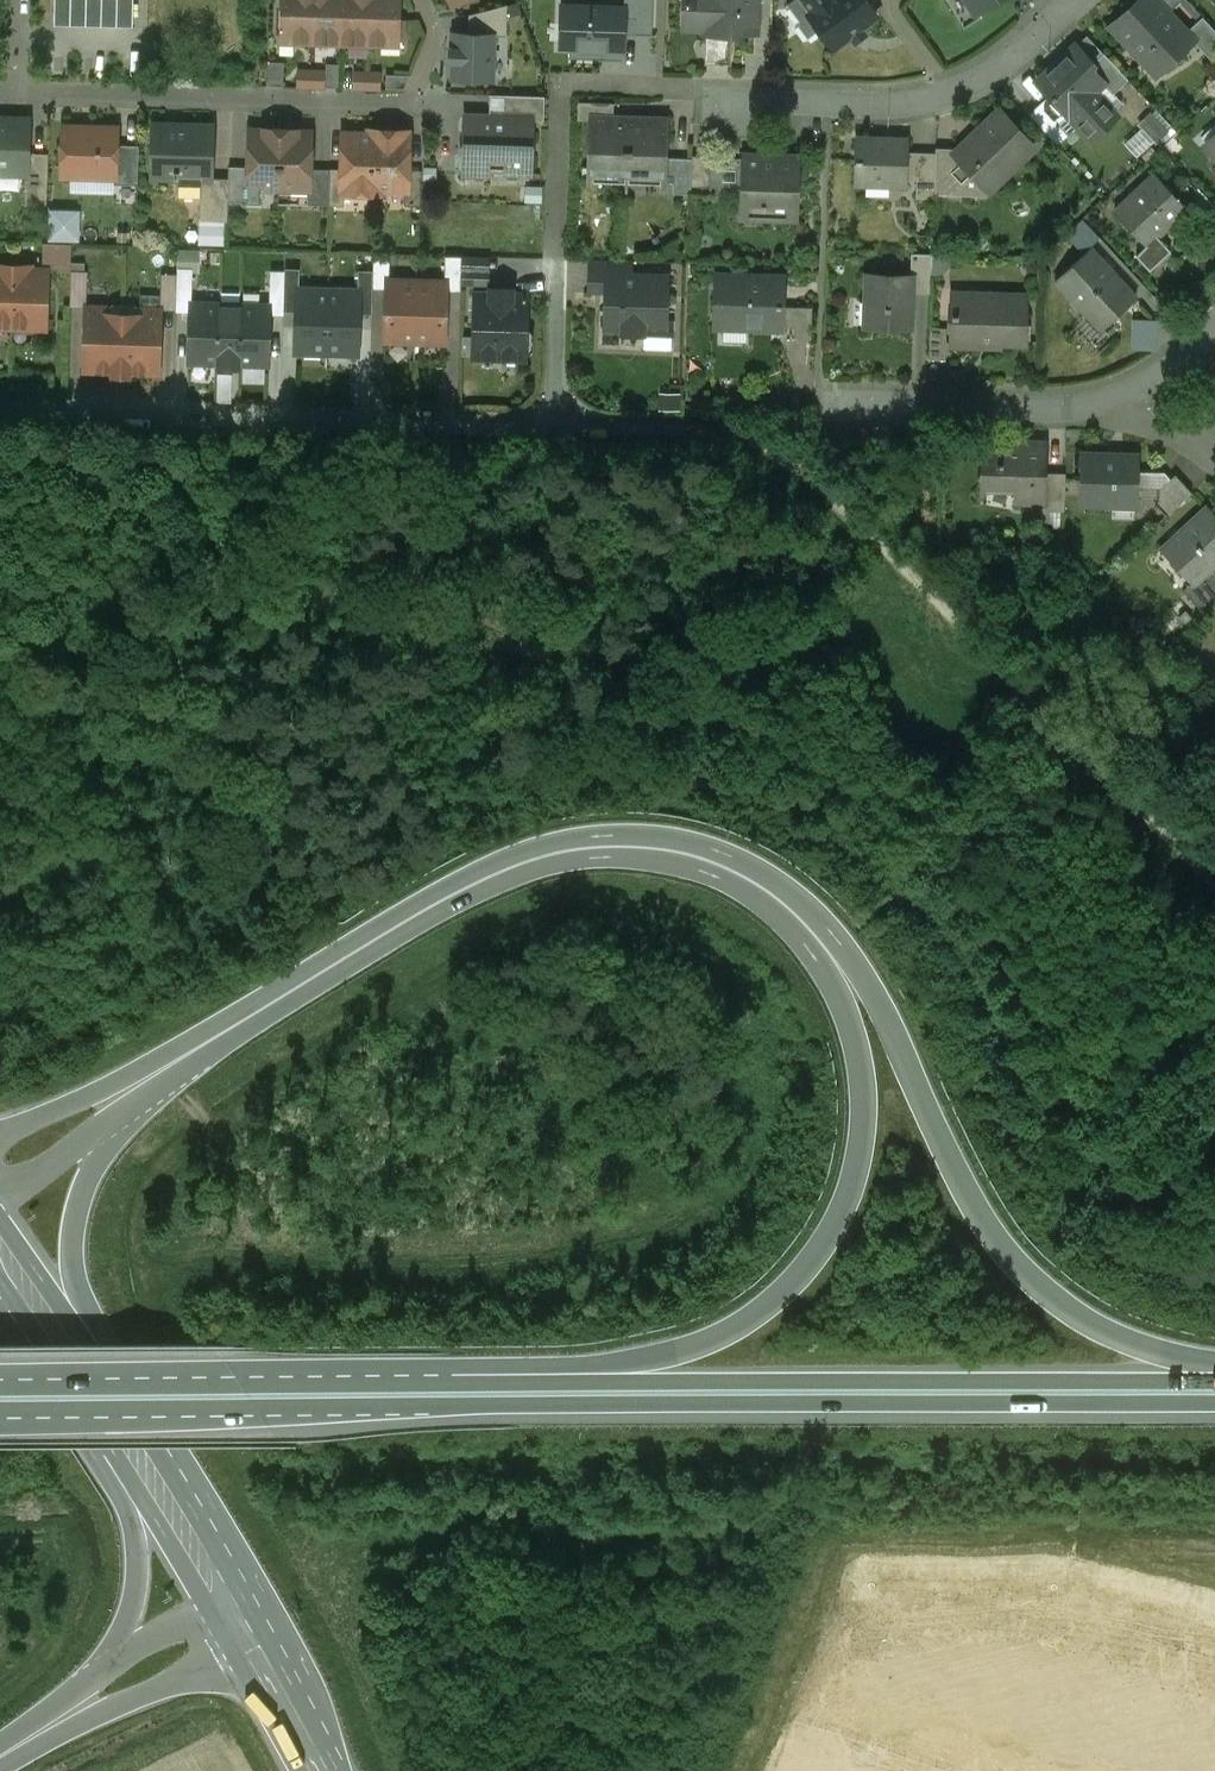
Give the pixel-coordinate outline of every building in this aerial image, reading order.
[(54,25),(133,27),(133,0),(55,0),(54,25)] [(283,36),(293,36),(293,41),(388,44),(388,39),(403,39),(403,20),(398,20),(399,15),(395,15),(396,0),(284,0),(283,36)] [(683,27),(706,28),(707,28),(708,0),(684,0),(683,27)] [(707,28),(707,30),(732,30),(756,31),(756,29),(755,29),(756,0),(708,0),(707,28)] [(802,0),(793,0),(787,4),(787,9),(796,22),(795,27),(805,40),(810,41),(822,32),(808,13),(811,11),(802,0)] [(811,11),(808,13),(822,32),(833,47),(877,14),(866,0),(802,0),(811,11)] [(975,13),(997,0),(967,0),(975,13)] [(1110,26),(1142,60),(1145,57),(1159,72),(1193,40),(1201,48),(1214,35),(1214,30),(1203,17),(1187,31),(1169,12),(1158,0),(1139,0),(1110,26)] [(1169,12),(1182,0),(1158,0),(1169,12)] [(628,4),(560,2),(558,50),(627,53),(628,4)] [(732,30),(707,30),(707,28),(706,28),(705,63),(731,64),(732,30)] [(497,33),(450,31),(448,81),(495,83),(497,33)] [(1076,45),(1036,82),(1068,116),(1068,115),(1091,140),(1112,121),(1089,96),(1103,83),(1104,82),(1090,67),(1094,64),(1093,63),(1076,45)] [(1128,80),(1103,53),(1093,63),(1094,64),(1090,67),(1104,82),(1103,83),(1113,94),(1128,80)] [(298,67),(298,86),(326,86),(326,67),(298,67)] [(382,88),(383,70),(354,70),(353,87),(382,88)] [(543,96),(509,95),(508,117),(532,118),(532,119),(542,120),(543,96)] [(614,103),(578,103),(578,121),(592,121),(592,118),(613,119),(614,103)] [(1000,110),(979,130),(981,131),(957,153),(956,155),(971,172),(989,190),(1034,146),(1000,110)] [(1148,112),(1141,127),(1164,138),(1171,122),(1148,112)] [(508,117),(465,115),(463,175),(489,176),(490,175),(528,176),(528,179),(530,179),(532,119),(532,118),(508,117)] [(613,119),(592,118),(592,121),(591,173),(663,176),(664,158),(665,120),(613,119)] [(0,124),(0,173),(25,174),(27,174),(28,154),(28,122),(9,122),(9,124),(0,124)] [(177,129),(157,128),(154,132),(152,176),(174,177),(174,179),(179,179),(179,177),(208,178),(211,178),(212,126),(180,126),(177,129)] [(98,128),(64,127),(62,176),(96,177),(97,175),(114,176),(116,176),(116,145),(117,131),(98,130),(98,128)] [(264,130),(250,130),(248,167),(248,187),(263,187),(279,188),(281,129),(264,128),(264,130)] [(297,129),(281,129),(279,188),(308,189),(310,189),(310,169),(311,132),(297,131),(297,129)] [(370,134),(345,133),(344,169),(343,190),(344,190),(374,191),(376,132),(370,131),(370,134)] [(408,133),(376,132),(374,191),(381,191),(381,189),(405,190),(406,190),(407,169),(408,133)] [(1205,144),(1214,155),(1214,135),(1205,144)] [(908,140),(856,139),(855,183),(907,185),(907,180),(908,159),(908,140)] [(139,145),(116,145),(116,176),(114,176),(114,184),(138,185),(139,145)] [(953,148),(936,148),(935,160),(934,191),(951,192),(971,172),(956,155),(957,153),(953,148)] [(49,155),(28,154),(27,174),(25,174),(25,207),(47,207),(49,155)] [(712,157),(692,156),(692,159),(691,187),(711,187),(712,157)] [(771,159),(744,159),(743,209),(763,210),(763,218),(795,219),(797,157),(772,156),(771,159)] [(692,159),(664,158),(663,176),(673,176),(673,194),(691,194),(691,187),(692,159)] [(935,160),(908,159),(907,180),(917,180),(916,198),(934,198),(934,191),(935,160)] [(248,167),(229,166),(228,178),(228,202),(239,202),(240,202),(244,198),(244,187),(248,187),(248,167)] [(344,169),(330,168),(330,169),(329,205),(344,206),(344,190),(343,190),(344,169)] [(330,169),(310,169),(310,189),(308,189),(307,204),(329,205),(330,169)] [(421,170),(407,169),(406,190),(405,190),(404,205),(420,205),(421,170)] [(1154,173),(1115,210),(1147,245),(1136,255),(1150,270),(1171,250),(1158,237),(1188,209),(1154,173)] [(211,178),(208,178),(208,185),(204,184),(201,187),(200,220),(227,221),(228,202),(228,178),(211,178)] [(248,187),(244,187),(244,198),(240,202),(243,206),(263,207),(263,187),(248,187)] [(72,244),(43,243),(43,251),(71,252),(72,244)] [(1132,291),(1091,248),(1055,281),(1096,324),(1132,291)] [(390,253),(374,253),(373,288),(387,288),(387,279),(389,279),(390,253)] [(932,254),(911,253),(911,276),(912,276),(911,292),(931,293),(932,254)] [(462,256),(445,255),(444,281),(447,281),(446,290),(461,291),(461,283),(462,257),(462,256)] [(489,257),(462,257),(461,283),(488,284),(489,257)] [(630,261),(590,259),(589,290),(606,291),(610,291),(610,275),(630,275),(630,261)] [(12,326),(13,266),(0,265),(0,326),(12,326)] [(30,266),(13,266),(12,326),(45,327),(47,270),(30,270),(30,266)] [(88,271),(71,270),(71,279),(88,279),(88,271)] [(192,271),(178,271),(178,274),(177,282),(177,292),(192,292),(192,271)] [(178,274),(161,273),(161,281),(177,282),(178,274)] [(285,274),(271,274),(270,289),(284,289),(285,274)] [(630,275),(610,275),(610,291),(606,291),(605,327),(623,328),(623,332),(644,333),(644,321),(666,322),(667,276),(630,275)] [(911,276),(868,275),(866,326),(910,328),(911,292),(912,276),(911,276)] [(783,280),(723,278),(722,318),(746,319),(746,325),(782,326),(783,280)] [(88,279),(71,279),(70,306),(87,306),(88,279)] [(389,279),(387,279),(387,288),(385,339),(415,340),(417,280),(389,279)] [(444,281),(417,280),(415,340),(445,341),(446,290),(447,281),(444,281)] [(177,282),(161,281),(160,309),(176,309),(177,292),(177,282)] [(330,285),(296,284),(293,354),(327,355),(330,285)] [(330,285),(327,355),(360,356),(362,287),(330,285)] [(512,288),(491,287),(490,295),(475,294),(473,356),(525,357),(527,296),(512,295),(512,288)] [(992,296),(958,295),(957,313),(952,313),(951,345),(978,345),(978,336),(1000,337),(999,342),(1023,342),(1024,317),(1026,317),(1026,295),(992,294),(992,296)] [(270,304),(191,302),(189,361),(218,362),(218,366),(239,366),(239,363),(268,364),(270,304)] [(160,309),(87,307),(85,369),(112,370),(112,374),(130,374),(130,370),(158,371),(160,309)] [(812,307),(795,307),(794,338),(811,338),(812,307)] [(1159,347),(1159,319),(1134,318),(1134,347),(1159,347)] [(947,328),(930,327),(929,360),(946,360),(947,328)] [(1046,443),(984,442),(982,483),(1014,485),(1014,500),(1042,501),(1044,501),(1045,472),(1046,443)] [(1137,455),(1083,454),(1082,502),(1136,504),(1137,455)] [(1066,472),(1045,472),(1044,501),(1042,501),(1042,510),(1064,510),(1066,472)] [(1192,492),(1175,473),(1160,488),(1159,503),(1169,513),(1192,492)] [(1207,508),(1170,542),(1180,554),(1176,558),(1195,579),(1197,580),(1211,567),(1214,563),(1214,516),(1207,508)] [(1195,579),(1183,590),(1203,612),(1214,601),(1214,572),(1211,567),(1197,580),(1195,579)]
